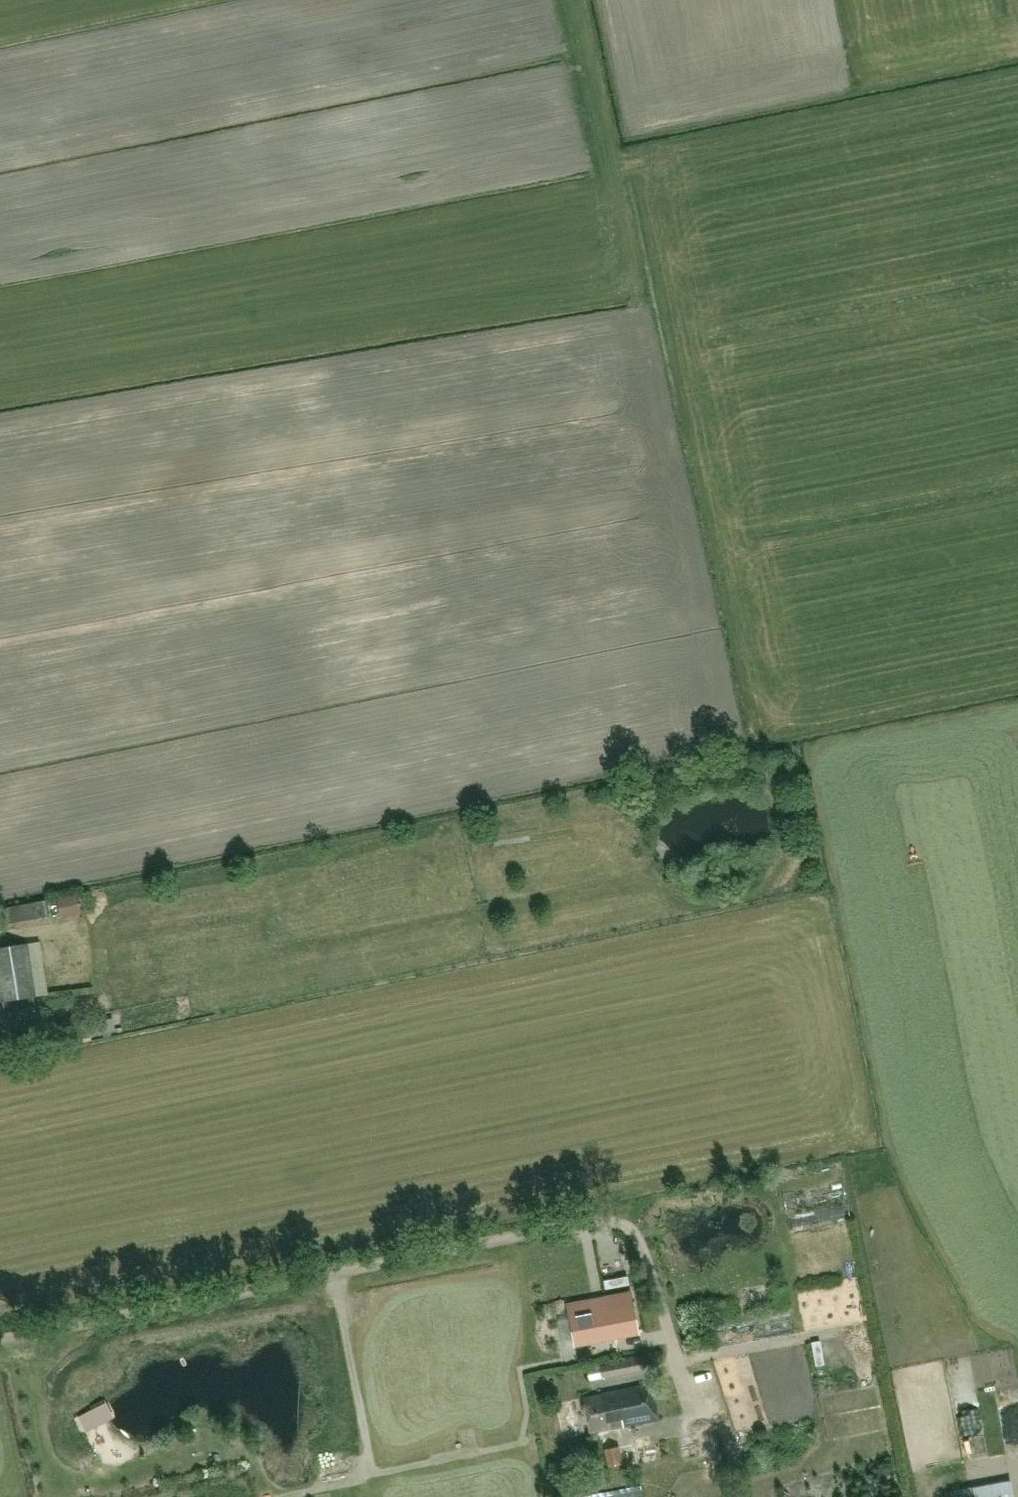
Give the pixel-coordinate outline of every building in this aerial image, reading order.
[(61,910),(84,909),(83,895),(60,896),(61,910)] [(50,915),(58,913),(57,905),(48,907),(47,899),(7,907),(8,909),(0,910),(0,925),(50,915)] [(34,994),(36,994),(32,970),(28,944),(28,943),(0,948),(0,996),(1,1000),(4,999),(34,994)] [(53,987),(49,960),(34,962),(39,989),(53,987)] [(822,1223),(819,1208),(792,1213),(795,1228),(822,1223)] [(823,1224),(839,1222),(838,1208),(822,1210),(823,1224)] [(574,1343),(638,1332),(631,1292),(567,1304),(574,1343)] [(865,1333),(818,1341),(821,1363),(869,1355),(865,1333)] [(641,1357),(599,1365),(602,1377),(643,1368),(641,1357)] [(591,1433),(659,1418),(651,1382),(583,1398),(591,1433)] [(812,1401),(770,1404),(769,1397),(757,1398),(756,1386),(743,1387),(746,1428),(814,1423),(812,1401)] [(991,1449),(989,1414),(971,1414),(972,1450),(991,1449)] [(619,1445),(604,1448),(608,1467),(623,1464),(619,1445)] [(975,1496),(1014,1496),(1011,1480),(973,1487),(975,1496)]
